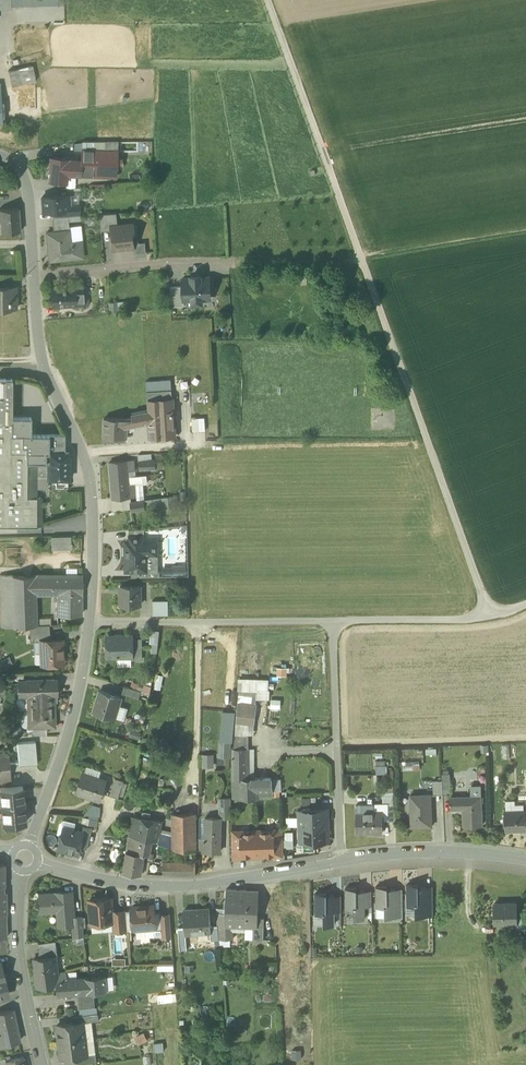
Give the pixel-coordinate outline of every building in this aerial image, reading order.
[(10,8),(10,6),(10,0),(0,0),(0,8),(10,8)] [(8,71),(11,86),(35,81),(35,80),(32,66),(8,71)] [(117,141),(81,141),(81,150),(116,151),(117,141)] [(79,174),(115,175),(116,151),(81,150),(80,160),(79,174)] [(49,180),(66,181),(66,173),(79,174),(80,160),(50,157),(49,180)] [(42,197),(43,212),(59,210),(68,210),(68,207),(67,195),(42,197)] [(59,210),(60,217),(79,215),(79,206),(68,207),(68,210),(59,210)] [(20,231),(18,208),(0,209),(0,233),(20,231)] [(101,230),(110,229),(109,225),(117,225),(115,213),(99,214),(101,230)] [(67,216),(60,217),(52,217),(53,232),(68,231),(68,226),(67,216)] [(112,248),(134,246),(134,245),(133,239),(132,223),(117,225),(109,225),(110,229),(112,248)] [(68,231),(69,240),(82,239),(81,225),(68,226),(68,231)] [(46,233),(48,261),(82,258),(81,246),(70,247),(69,240),(68,231),(53,232),(46,233)] [(145,242),(139,242),(139,244),(134,245),(134,246),(135,256),(146,255),(145,242)] [(210,296),(209,276),(201,277),(191,277),(182,278),(183,285),(183,300),(184,299),(192,299),(202,299),(202,296),(210,296)] [(183,300),(183,285),(170,286),(171,306),(184,305),(184,299),(183,300)] [(75,287),(76,305),(88,304),(87,286),(75,287)] [(16,309),(16,287),(0,287),(0,309),(16,309)] [(50,289),(51,307),(76,305),(75,287),(50,289)] [(10,422),(11,422),(11,417),(11,379),(0,379),(0,422),(10,422)] [(145,382),(146,392),(171,390),(171,380),(145,382)] [(146,392),(147,400),(172,399),(171,390),(146,392)] [(147,410),(142,411),(143,424),(149,422),(150,437),(174,435),(172,399),(147,400),(147,410)] [(132,419),(126,419),(126,427),(143,424),(142,411),(131,413),(132,419)] [(31,417),(11,417),(11,422),(10,422),(10,452),(25,452),(26,435),(28,435),(28,434),(30,434),(31,417)] [(126,437),(126,427),(126,419),(104,418),(104,437),(126,437)] [(10,422),(0,422),(0,526),(40,527),(40,497),(36,497),(26,497),(26,477),(27,477),(27,452),(25,452),(10,452),(10,422)] [(25,452),(27,452),(41,452),(48,452),(48,435),(28,435),(26,435),(25,452)] [(48,435),(48,452),(64,452),(64,435),(48,435)] [(41,469),(41,452),(27,452),(27,477),(36,477),(47,478),(47,469),(41,469)] [(69,452),(64,452),(48,452),(41,452),(41,469),(47,469),(47,478),(47,479),(56,479),(68,479),(69,452)] [(139,460),(140,470),(155,468),(154,459),(149,459),(139,460)] [(109,463),(110,479),(128,477),(128,472),(127,462),(109,463)] [(136,483),(136,485),(143,484),(147,484),(147,475),(128,477),(129,484),(136,483)] [(26,497),(36,497),(36,489),(36,477),(27,477),(26,477),(26,497)] [(36,477),(36,489),(47,489),(47,479),(47,478),(36,477)] [(112,497),(130,496),(129,484),(128,477),(110,479),(112,497)] [(56,479),(56,488),(68,488),(68,479),(56,479)] [(145,501),(143,484),(136,485),(137,495),(137,501),(144,501),(145,501)] [(145,501),(144,501),(137,501),(131,502),(132,511),(145,509),(156,508),(155,500),(145,501)] [(142,537),(144,537),(144,529),(129,530),(129,537),(130,537),(130,536),(142,536),(142,537)] [(72,549),(72,536),(52,536),(52,549),(72,549)] [(131,570),(147,570),(147,569),(146,554),(156,554),(156,540),(142,540),(142,537),(142,536),(130,536),(130,537),(130,540),(125,540),(126,570),(131,570)] [(149,569),(149,572),(156,572),(157,570),(156,554),(146,554),(147,569),(149,569)] [(13,626),(11,576),(0,576),(0,616),(0,627),(13,626)] [(32,576),(11,576),(13,626),(29,626),(34,625),(33,595),(32,576)] [(57,576),(32,576),(33,595),(36,595),(57,594),(57,576)] [(66,576),(57,576),(57,594),(81,594),(81,576),(77,576),(66,576)] [(121,604),(140,604),(140,593),(139,593),(139,586),(140,586),(140,585),(121,585),(121,587),(122,587),(122,593),(121,593),(121,604)] [(57,594),(56,615),(81,613),(81,594),(57,594)] [(153,614),(168,614),(168,600),(153,600),(153,614)] [(29,626),(30,641),(33,641),(40,641),(40,640),(49,639),(48,625),(37,625),(34,625),(29,626)] [(151,642),(158,643),(160,630),(151,629),(149,642),(151,642)] [(108,636),(108,656),(118,656),(131,656),(131,650),(131,637),(131,635),(108,636)] [(131,650),(142,650),(141,637),(131,637),(131,650)] [(40,653),(41,664),(63,663),(62,639),(49,639),(40,640),(40,641),(42,641),(43,650),(40,653)] [(40,641),(33,641),(34,653),(40,653),(43,650),(42,641),(40,641)] [(131,656),(131,658),(142,658),(142,650),(131,650),(131,656)] [(9,656),(0,660),(0,663),(3,670),(13,665),(9,656)] [(131,656),(118,656),(118,665),(131,665),(131,658),(131,656)] [(287,666),(277,666),(277,675),(287,675),(287,666)] [(164,674),(157,673),(154,688),(161,689),(164,674)] [(238,688),(258,689),(268,689),(269,678),(238,677),(238,688)] [(18,694),(27,694),(27,690),(53,689),(53,687),(55,687),(55,680),(55,679),(23,680),(18,680),(18,694)] [(132,681),(130,687),(138,689),(140,683),(132,681)] [(150,685),(144,683),(142,691),(149,693),(150,685)] [(121,693),(139,698),(142,690),(138,689),(130,687),(124,685),(121,693)] [(238,688),(237,701),(257,703),(257,697),(258,689),(238,688)] [(54,691),(53,689),(27,690),(27,694),(28,702),(31,702),(31,713),(32,726),(33,726),(46,726),(53,726),(52,703),(54,703),(54,695),(54,691)] [(268,698),(268,689),(258,689),(257,697),(268,698)] [(92,712),(111,718),(115,705),(119,706),(119,704),(121,697),(99,690),(92,712)] [(281,699),(271,698),(270,707),(280,708),(281,699)] [(237,701),(235,722),(248,723),(254,724),(255,724),(256,711),(257,703),(237,701)] [(115,705),(111,718),(120,720),(120,719),(125,720),(129,707),(119,704),(119,706),(115,705)] [(222,709),(220,733),(233,734),(234,710),(222,709)] [(24,727),(32,726),(31,713),(22,713),(22,716),(20,718),(20,722),(22,726),(24,727)] [(247,731),(248,723),(235,722),(235,731),(247,731)] [(46,726),(33,726),(33,735),(47,734),(46,726)] [(142,732),(131,728),(128,736),(139,740),(142,732)] [(233,748),(247,748),(248,733),(248,731),(247,731),(235,731),(233,748)] [(232,741),(233,734),(220,733),(219,740),(231,741),(232,741)] [(218,740),(217,756),(230,757),(231,741),(219,740),(218,740)] [(17,743),(19,765),(37,763),(35,741),(17,743)] [(261,798),(261,796),(260,777),(255,777),(246,777),(246,753),(247,753),(247,748),(233,748),(233,758),(233,777),(233,796),(234,796),(234,798),(256,798),(261,798)] [(254,748),(247,748),(247,753),(246,753),(246,777),(255,777),(254,748)] [(213,753),(201,753),(201,767),(214,767),(213,753)] [(10,780),(8,759),(0,760),(0,781),(10,780)] [(87,765),(85,772),(96,776),(99,777),(101,769),(87,765)] [(387,765),(385,765),(376,765),(376,773),(387,773),(387,765)] [(86,793),(100,798),(106,779),(99,777),(96,776),(95,778),(81,773),(75,792),(86,795),(86,793)] [(271,777),(260,777),(261,796),(272,796),(272,791),(271,778),(271,777)] [(109,794),(118,796),(122,781),(123,780),(114,778),(109,794)] [(281,778),(271,778),(272,791),(282,791),(281,778)] [(433,794),(442,793),(442,779),(432,780),(433,794)] [(450,779),(442,779),(442,793),(451,793),(450,779)] [(127,783),(122,781),(118,796),(123,798),(127,783)] [(471,796),(481,795),(480,785),(470,785),(471,796)] [(3,824),(25,822),(22,787),(0,788),(0,793),(3,824)] [(381,820),(387,820),(387,805),(395,804),(394,790),(380,791),(381,803),(381,809),(381,820)] [(410,794),(411,825),(431,824),(429,793),(410,794)] [(463,807),(463,825),(482,824),(481,795),(471,796),(450,796),(450,807),(463,807)] [(221,817),(221,818),(231,817),(230,798),(219,798),(220,817),(221,817)] [(505,799),(506,810),(524,809),(523,803),(515,803),(515,799),(505,799)] [(89,817),(98,819),(102,806),(92,803),(84,814),(90,814),(89,817)] [(356,804),(356,812),(368,811),(368,803),(356,804)] [(395,819),(395,804),(387,805),(387,820),(395,819)] [(372,811),(368,811),(356,812),(357,832),(367,831),(367,830),(382,829),(381,820),(381,809),(373,809),(371,809),(372,811)] [(504,810),(505,828),(524,827),(524,809),(506,810),(504,810)] [(300,816),(300,825),(327,824),(327,810),(300,811),(300,816)] [(174,848),(195,850),(194,811),(173,812),(173,836),(174,848)] [(132,815),(129,837),(146,839),(149,818),(132,815)] [(286,826),(300,825),(300,816),(286,817),(286,826)] [(98,819),(89,817),(87,824),(97,826),(98,819)] [(198,851),(220,851),(221,818),(221,817),(220,817),(205,817),(205,838),(199,838),(198,838),(198,851)] [(57,833),(60,834),(63,832),(64,827),(72,829),(74,829),(76,821),(64,818),(60,822),(57,833)] [(157,841),(158,843),(160,832),(162,819),(149,818),(146,839),(153,840),(157,841)] [(328,839),(327,824),(300,825),(301,840),(328,839)] [(80,846),(87,848),(92,827),(84,825),(82,831),(84,831),(80,846)] [(59,848),(78,852),(79,846),(80,846),(84,831),(82,831),(74,829),(72,829),(72,830),(68,833),(63,832),(60,834),(59,838),(60,841),(59,848)] [(274,831),(275,846),(283,846),(283,839),(283,829),(273,829),(273,831),(274,831)] [(231,831),(232,848),(240,847),(239,832),(240,832),(240,831),(231,831)] [(272,833),(257,833),(258,852),(261,852),(261,855),(272,854),(272,849),(275,849),(275,846),(274,831),(273,831),(272,831),(272,833)] [(285,839),(293,839),(293,831),(285,831),(285,839)] [(168,834),(160,832),(158,843),(159,843),(167,846),(168,834)] [(254,852),(258,852),(257,833),(242,834),(242,832),(240,832),(239,832),(240,847),(240,850),(243,850),(243,855),(254,855),(254,852)] [(153,840),(146,839),(129,837),(123,872),(141,873),(143,863),(142,863),(143,859),(144,852),(150,853),(153,840)] [(285,839),(283,839),(283,846),(286,846),(286,848),(293,848),(293,839),(285,839)] [(283,855),(283,846),(275,846),(275,849),(272,849),(272,854),(272,856),(283,855)] [(240,847),(232,848),(232,857),(243,857),(243,855),(243,850),(240,850),(240,847)] [(143,863),(141,873),(148,873),(150,861),(148,860),(143,859),(142,863),(143,863)] [(408,884),(409,902),(415,902),(415,914),(426,914),(426,888),(426,886),(418,886),(418,884),(408,884)] [(378,886),(378,904),(384,904),(384,916),(396,916),(395,890),(395,888),(387,888),(387,886),(378,886)] [(354,906),(354,918),(365,918),(365,906),(365,891),(365,890),(356,890),(356,887),(347,887),(347,906),(354,906)] [(230,925),(245,925),(246,890),(246,889),(226,888),(225,907),(225,924),(230,925)] [(258,891),(246,890),(245,925),(252,925),(257,926),(258,918),(258,891)] [(61,910),(63,925),(74,924),(74,917),(72,891),(57,892),(57,893),(39,894),(41,912),(56,910),(61,910)] [(317,893),(317,911),(323,911),(323,923),(335,923),(335,911),(334,897),(334,895),(326,895),(326,893),(317,893)] [(91,923),(92,923),(112,921),(113,921),(112,911),(111,898),(89,900),(91,923)] [(525,925),(525,917),(517,918),(516,905),(507,905),(507,903),(495,903),(495,923),(511,922),(511,925),(525,925)] [(134,928),(137,927),(155,926),(153,912),(153,906),(132,907),(134,928)] [(218,925),(219,939),(229,938),(233,938),(233,931),(233,929),(230,929),(230,925),(225,924),(225,907),(216,907),(218,925)] [(185,926),(186,934),(196,933),(196,932),(210,930),(211,930),(210,926),(209,908),(208,908),(208,909),(194,910),(194,909),(184,910),(185,926)] [(113,930),(127,929),(126,909),(112,911),(113,921),(112,921),(113,930)] [(160,911),(153,912),(155,926),(137,927),(137,936),(155,935),(162,935),(160,914),(160,911)] [(162,935),(162,936),(172,935),(170,914),(160,914),(162,935)] [(74,924),(75,937),(84,935),(83,916),(74,917),(74,924)] [(252,939),(263,939),(263,918),(258,918),(257,926),(252,925),(252,939)] [(113,930),(112,921),(92,923),(92,929),(95,931),(113,930)] [(210,930),(211,940),(219,939),(218,925),(210,926),(211,930),(210,930)] [(178,927),(179,950),(188,949),(186,934),(185,926),(178,927)] [(196,932),(196,933),(196,941),(211,940),(210,930),(196,932)] [(85,943),(84,935),(75,937),(75,944),(85,943)] [(230,946),(229,938),(219,939),(219,946),(230,946)] [(37,943),(39,958),(55,956),(57,956),(55,940),(37,943)] [(37,986),(57,983),(58,983),(58,979),(57,972),(55,956),(39,958),(34,958),(37,986)] [(0,997),(1,996),(8,994),(5,981),(7,981),(6,975),(3,975),(0,962),(0,997)] [(194,963),(184,964),(185,971),(194,970),(194,963)] [(57,972),(58,979),(67,979),(66,971),(57,972)] [(77,971),(66,971),(67,979),(77,978),(77,971)] [(113,975),(105,976),(106,989),(114,988),(113,975)] [(77,978),(67,979),(58,979),(58,983),(57,983),(58,994),(106,990),(106,989),(105,976),(77,978)] [(158,1002),(177,1000),(176,992),(157,994),(158,1002)] [(79,995),(79,1008),(94,1007),(93,994),(79,995)] [(79,1008),(80,1015),(91,1014),(94,1013),(94,1007),(79,1008)] [(1,1045),(19,1040),(12,1010),(0,1012),(0,1041),(1,1045)] [(72,1016),(73,1022),(83,1021),(92,1020),(91,1014),(80,1015),(72,1016)] [(92,1020),(83,1021),(85,1038),(94,1037),(92,1020)] [(57,1024),(59,1041),(85,1038),(83,1021),(73,1022),(57,1024)] [(134,1036),(138,1044),(148,1040),(144,1031),(134,1036)] [(96,1053),(94,1037),(85,1038),(87,1054),(96,1053)] [(87,1054),(85,1038),(59,1041),(61,1058),(76,1056),(87,1055),(87,1054)] [(163,1042),(154,1042),(155,1051),(164,1051),(163,1042)] [(301,1049),(291,1049),(292,1059),(302,1059),(301,1049)] [(76,1056),(77,1062),(97,1060),(96,1053),(87,1054),(87,1055),(76,1056)] [(5,1061),(6,1064),(25,1064),(23,1057),(5,1061)]
